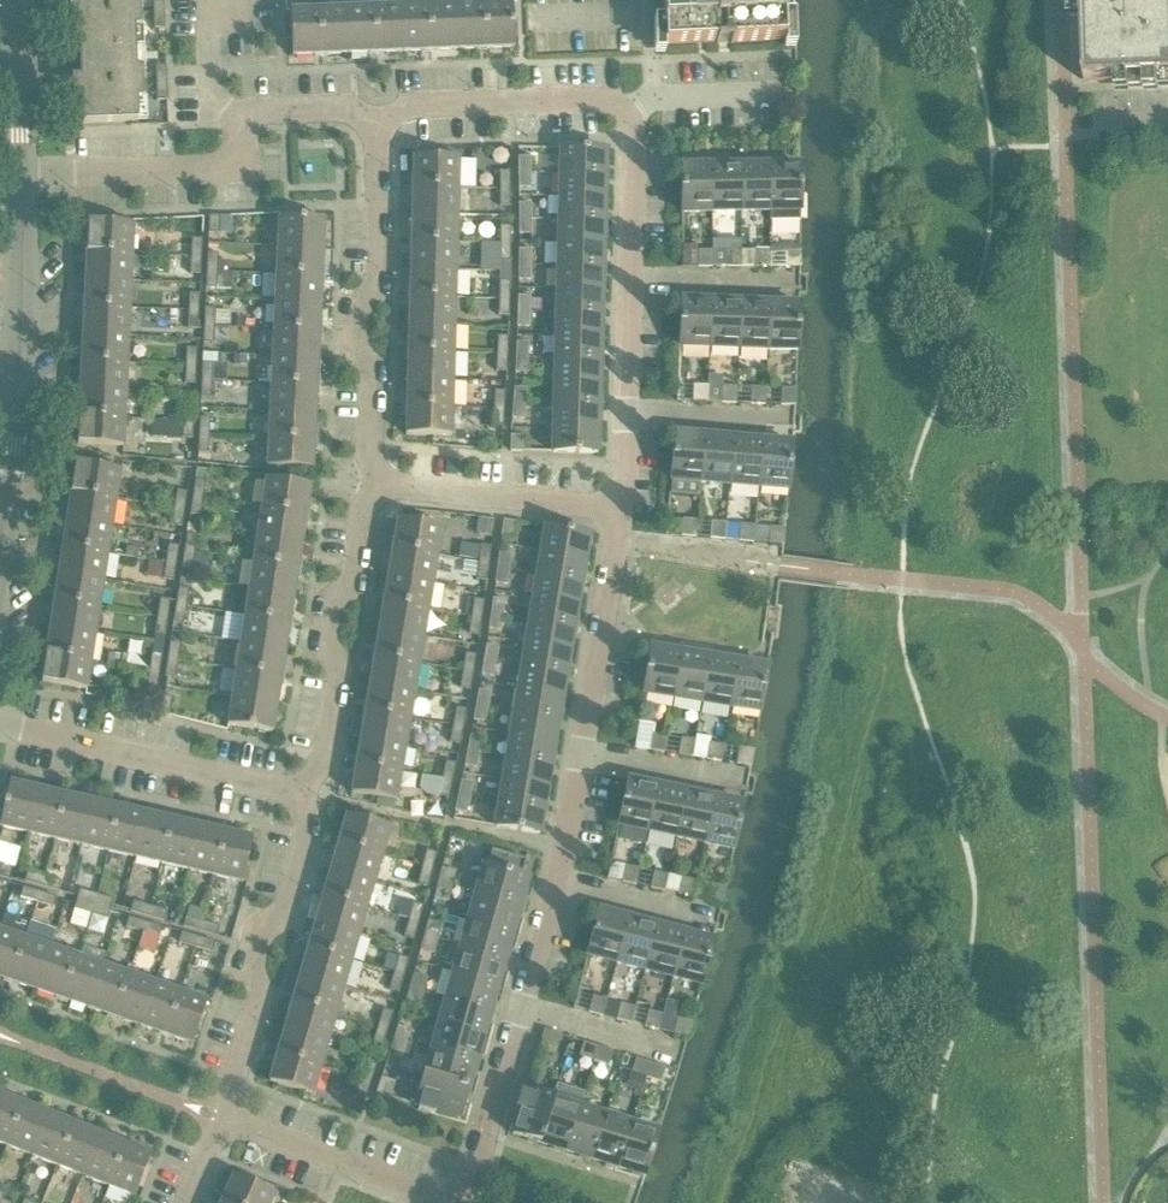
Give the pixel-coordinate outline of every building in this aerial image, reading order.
[(140,0),(78,0),(78,6),(74,7),(74,8),(69,8),(70,23),(74,22),(75,23),(79,23),(80,51),(134,49),(133,29),(141,28),(140,0)] [(163,0),(153,0),(153,12),(164,12),(163,0)] [(783,0),(662,0),(664,45),(784,41),(783,0)] [(1166,0),(1086,0),(1090,81),(1167,78),(1167,54),(1166,0)] [(514,48),(512,19),(512,3),(483,4),(485,49),(514,48)] [(485,49),(483,4),(456,5),(458,50),(485,49)] [(458,50),(456,5),(428,6),(430,51),(458,50)] [(430,51),(428,6),(401,7),(403,52),(430,51)] [(403,52),(401,7),(375,8),(377,53),(403,52)] [(377,53),(375,8),(346,9),(348,55),(377,53)] [(348,55),(346,9),(319,10),(320,56),(348,55)] [(320,56),(319,10),(290,11),(292,57),(320,56)] [(164,29),(164,12),(153,12),(154,29),(164,29)] [(143,100),(142,69),(134,69),(134,49),(80,51),(81,79),(77,79),(77,80),(72,80),(72,95),(77,94),(77,96),(82,95),(83,124),(136,122),(136,101),(143,100)] [(166,84),(166,66),(155,67),(156,84),(166,84)] [(167,101),(166,84),(156,84),(157,102),(167,101)] [(605,174),(605,151),(560,149),(560,173),(605,174)] [(458,189),(458,159),(413,158),(412,187),(458,189)] [(530,173),(530,158),(518,158),(518,173),(530,173)] [(711,213),(711,166),(681,166),(681,213),(711,213)] [(740,213),(740,166),(711,166),(711,213),(740,213)] [(769,212),(769,166),(740,166),(740,213),(769,212)] [(769,222),(800,222),(799,166),(769,166),(769,212),(769,222)] [(510,189),(509,172),(499,172),(499,190),(510,189)] [(530,188),(530,173),(518,173),(518,188),(530,188)] [(604,197),(605,174),(560,173),(559,196),(604,197)] [(457,216),(458,189),(412,187),(411,214),(457,216)] [(510,207),(510,189),(499,190),(499,207),(510,207)] [(603,221),(604,197),(559,196),(559,219),(603,221)] [(530,219),(530,204),(519,204),(519,219),(530,219)] [(456,243),(457,216),(411,214),(410,242),(456,243)] [(219,235),(219,217),(209,217),(208,234),(219,235)] [(322,253),(324,221),(278,219),(277,251),(322,253)] [(531,234),(530,219),(519,219),(519,234),(531,234)] [(603,244),(603,221),(559,219),(558,243),(603,244)] [(132,255),(133,225),(88,223),(86,252),(132,255)] [(510,244),(510,227),(499,227),(499,244),(510,244)] [(201,257),(202,240),(191,239),(191,257),(201,257)] [(455,270),(456,243),(410,242),(410,269),(455,270)] [(602,267),(603,244),(558,243),(557,266),(602,267)] [(510,262),(510,244),(499,244),(499,262),(510,262)] [(530,266),(530,250),(519,250),(518,265),(530,266)] [(321,280),(322,267),(322,253),(277,251),(275,278),(321,280)] [(712,267),(712,251),(697,251),(697,267),(712,267)] [(741,267),(741,251),(726,251),(726,267),(741,267)] [(770,267),(769,251),(755,251),(755,267),(770,267)] [(800,267),(800,251),(785,251),(785,267),(800,267)] [(131,282),(132,255),(86,252),(85,280),(131,282)] [(217,272),(218,254),(207,254),(206,271),(217,272)] [(200,275),(201,257),(191,257),(190,274),(200,275)] [(530,281),(530,266),(518,265),(518,280),(530,281)] [(601,291),(602,267),(557,266),(557,289),(601,291)] [(455,298),(455,270),(410,269),(409,297),(455,298)] [(216,289),(217,272),(206,271),(206,289),(216,289)] [(320,306),(321,287),(321,280),(275,278),(274,304),(320,306)] [(129,309),(131,282),(85,280),(84,307),(129,309)] [(509,299),(509,282),(499,281),(498,299),(509,299)] [(601,314),(601,291),(557,289),(556,313),(601,314)] [(199,312),(199,295),(189,294),(188,312),(199,312)] [(454,326),(455,298),(409,297),(408,324),(454,326)] [(529,312),(530,297),(518,297),(517,312),(529,312)] [(509,317),(509,299),(498,299),(498,316),(509,317)] [(709,348),(711,302),(681,300),(679,347),(709,348)] [(738,349),(740,303),(711,302),(709,348),(738,349)] [(767,350),(769,304),(740,303),(738,349),(767,350)] [(319,333),(320,306),(274,304),(273,331),(319,333)] [(797,352),(799,305),(769,304),(767,350),(797,352)] [(128,337),(129,309),(84,307),(82,334),(128,337)] [(214,327),(215,309),(205,309),(204,326),(214,327)] [(198,330),(199,312),(188,312),(187,329),(198,330)] [(529,328),(529,312),(517,312),(517,327),(529,328)] [(600,337),(601,314),(556,313),(555,336),(600,337)] [(453,353),(454,326),(408,324),(407,352),(453,353)] [(214,344),(214,327),(204,326),(203,344),(214,344)] [(317,359),(318,341),(319,333),(273,331),(272,357),(317,359)] [(127,363),(128,337),(82,334),(81,361),(127,363)] [(599,361),(600,337),(555,336),(555,359),(599,361)] [(507,355),(508,337),(497,337),(496,354),(507,355)] [(527,359),(528,343),(516,343),(515,358),(527,359)] [(196,367),(197,349),(186,349),(185,366),(196,367)] [(452,381),(453,353),(407,352),(407,380),(452,381)] [(506,372),(507,355),(496,354),(496,372),(506,372)] [(316,386),(317,359),(272,357),(271,384),(316,386)] [(526,374),(527,359),(515,358),(515,373),(526,374)] [(599,384),(599,361),(555,359),(554,383),(599,384)] [(125,391),(127,363),(81,361),(80,388),(125,391)] [(212,382),(212,364),(202,363),(201,381),(212,382)] [(195,384),(196,367),(185,366),(184,384),(195,384)] [(452,408),(452,381),(407,380),(406,406),(452,408)] [(211,399),(212,382),(201,381),(200,399),(211,399)] [(598,407),(599,384),(554,383),(553,406),(598,407)] [(315,414),(316,396),(316,386),(271,384),(269,412),(315,414)] [(707,403),(707,386),(693,386),(692,402),(707,403)] [(736,404),(736,388),(722,387),(721,403),(736,404)] [(124,418),(125,391),(80,388),(79,416),(124,418)] [(764,405),(765,389),(751,388),(750,404),(764,405)] [(525,405),(526,390),(514,389),(513,404),(525,405)] [(795,406),(795,390),(781,389),(780,406),(795,406)] [(504,410),(505,392),(494,391),(493,409),(504,410)] [(193,422),(194,404),(184,404),(183,421),(193,422)] [(524,420),(525,405),(513,404),(512,419),(524,420)] [(451,437),(452,408),(406,406),(405,436),(451,437)] [(597,431),(598,407),(553,406),(553,429),(597,431)] [(503,427),(504,410),(493,409),(492,426),(503,427)] [(314,441),(315,414),(269,412),(268,438),(314,441)] [(123,447),(124,418),(79,416),(77,445),(123,447)] [(209,436),(210,419),(199,418),(199,436),(209,436)] [(192,439),(193,422),(183,421),(182,439),(192,439)] [(597,454),(597,431),(553,429),(552,453),(597,454)] [(700,483),(704,437),(674,434),(670,480),(700,483)] [(208,454),(209,436),(199,436),(198,453),(208,454)] [(522,452),(522,436),(510,437),(510,452),(522,452)] [(729,486),(733,439),(704,437),(700,483),(729,486)] [(312,470),(313,451),(314,441),(268,438),(267,468),(312,470)] [(757,488),(762,442),(733,439),(729,486),(757,488)] [(788,491),(792,445),(762,442),(757,488),(788,491)] [(116,500),(120,471),(75,464),(71,493),(116,500)] [(306,515),(310,486),(265,479),(261,508),(306,515)] [(203,499),(206,481),(195,480),(192,497),(203,499)] [(184,510),(187,493),(177,491),(174,508),(184,510)] [(112,527),(116,500),(71,493),(67,520),(112,527)] [(200,516),(203,499),(192,497),(190,515),(200,516)] [(182,527),(184,510),(174,508),(171,526),(182,527)] [(302,542),(306,515),(261,508),(257,535),(302,542)] [(108,554),(112,527),(67,520),(62,547),(108,554)] [(437,556),(442,528),(397,520),(392,549),(437,556)] [(695,537),(697,521),(682,520),(681,536),(695,537)] [(501,536),(512,538),(515,523),(503,521),(501,536)] [(724,540),(726,524),(711,523),(710,539),(724,540)] [(753,543),(754,527),(740,525),(738,541),(753,543)] [(585,558),(589,535),(545,528),(541,551),(585,558)] [(783,545),(785,529),(770,528),(768,544),(783,545)] [(194,553),(197,536),(187,534),(184,551),(194,553)] [(298,569),(302,542),(257,535),(253,562),(298,569)] [(176,564),(179,547),(168,545),(166,563),(176,564)] [(488,564),(491,547),(480,546),(478,563),(488,564)] [(103,580),(108,554),(62,547),(58,573),(103,580)] [(433,582),(437,556),(392,549),(388,574),(433,582)] [(192,570),(194,553),(184,551),(181,569),(192,570)] [(581,581),(585,558),(541,551),(537,574),(581,581)] [(508,570),(510,555),(499,554),(497,569),(508,570)] [(293,597),(298,569),(253,562),(248,590),(293,597)] [(173,581),(176,564),(166,563),(163,580),(173,581)] [(486,582),(488,564),(478,563),(476,580),(486,582)] [(507,585),(508,570),(497,569),(495,584),(507,585)] [(99,607),(103,580),(58,573),(54,601),(99,607)] [(428,610),(433,582),(388,574),(383,603),(428,610)] [(577,604),(581,581),(537,574),(533,597),(577,604)] [(186,607),(189,590),(178,588),(176,605),(186,607)] [(289,623),(293,597),(248,590),(244,616),(289,623)] [(573,627),(577,604),(533,597),(529,620),(573,627)] [(168,618),(170,601),(160,599),(157,617),(168,618)] [(502,616),(504,601),(493,599),(491,614),(502,616)] [(481,619),(484,601),(473,600),(471,617),(481,619)] [(95,634),(99,607),(54,601),(50,627),(95,634)] [(423,639),(428,610),(383,603),(378,631),(423,639)] [(183,625),(186,607),(176,605),(173,623),(183,625)] [(500,631),(502,616),(491,614),(488,629),(500,631)] [(285,650),(289,623),(244,616),(240,643),(285,650)] [(165,636),(168,618),(157,617),(154,634),(165,636)] [(479,636),(481,619),(471,617),(468,635),(479,636)] [(570,650),(573,627),(529,620),(525,643),(570,650)] [(91,661),(95,634),(50,627),(46,654),(91,661)] [(419,664),(423,639),(378,631),(374,656),(419,664)] [(178,662),(180,644),(170,642),(167,660),(178,662)] [(281,678),(285,650),(240,643),(236,671),(281,678)] [(566,673),(570,650),(525,643),(522,666),(566,673)] [(495,662),(498,647),(486,645),(484,660),(495,662)] [(673,699),(680,653),(650,648),(643,694),(673,699)] [(701,703),(709,658),(680,653),(673,699),(701,703)] [(86,690),(91,661),(46,654),(41,683),(86,690)] [(159,673),(162,655),(151,654),(149,671),(159,673)] [(473,673),(476,656),(465,654),(462,671),(473,673)] [(414,692),(419,664),(374,656),(369,684),(414,692)] [(730,708),(737,662),(709,658),(701,703),(730,708)] [(175,679),(178,662),(167,660),(164,677),(175,679)] [(493,677),(495,662),(484,660),(481,675),(493,677)] [(760,713),(767,667),(737,662),(730,708),(760,713)] [(562,696),(566,673),(522,666),(518,689),(562,696)] [(157,690),(159,673),(149,671),(146,688),(157,690)] [(277,705),(279,687),(281,678),(236,671),(232,698),(277,705)] [(470,690),(473,673),(462,671),(459,689),(470,690)] [(410,719),(414,692),(369,684),(365,711),(410,719)] [(558,719),(562,696),(518,689),(514,712),(558,719)] [(487,708),(490,693),(478,691),(476,706),(487,708)] [(169,716),(172,698),(162,696),(159,713),(169,716)] [(272,733),(277,705),(232,698),(227,726),(272,733)] [(485,723),(487,708),(476,706),(473,720),(485,723)] [(463,728),(466,710),(456,708),(452,726),(463,728)] [(405,746),(410,719),(365,711),(360,738),(405,746)] [(554,742),(558,719),(514,712),(510,735),(554,742)] [(460,745),(463,728),(452,726),(449,743),(460,745)] [(664,753),(666,737),(652,734),(650,750),(664,753)] [(550,765),(554,742),(510,735),(506,758),(550,765)] [(479,753),(482,738),(470,736),(467,751),(479,753)] [(401,773),(405,746),(360,738),(356,765),(401,773)] [(692,757),(695,741),(681,739),(678,755),(692,757)] [(721,762),(723,746),(709,744),(706,760),(721,762)] [(750,767),(753,751),(739,749),(736,765),(750,767)] [(476,768),(479,753),(467,751),(464,766),(476,768)] [(547,788),(550,765),(506,758),(502,781),(547,788)] [(452,781),(456,764),(445,762),(442,779),(452,781)] [(396,801),(401,773),(356,765),(351,794),(396,801)] [(449,799),(452,781),(442,779),(438,796),(449,799)] [(647,832),(657,786),(628,780),(618,825),(647,832)] [(469,798),(473,784),(461,781),(458,796),(469,798)] [(543,811),(547,788),(502,781),(499,804),(543,811)] [(38,789),(9,783),(0,823),(0,827),(27,834),(38,789)] [(676,838),(685,792),(657,786),(647,832),(676,838)] [(53,840),(64,795),(38,789),(27,834),(53,840)] [(704,844),(714,798),(685,792),(676,838),(704,844)] [(81,846),(91,801),(64,795),(53,840),(81,846)] [(466,813),(469,798),(458,796),(455,811),(466,813)] [(734,850),(743,805),(714,798),(704,844),(734,850)] [(108,852),(118,808),(91,801),(81,846),(108,852)] [(539,835),(543,811),(499,804),(495,827),(539,835)] [(134,858),(144,813),(118,808),(108,852),(134,858)] [(161,864),(171,820),(144,813),(134,858),(161,864)] [(382,856),(390,828),(346,815),(338,843),(382,856)] [(187,870),(197,826),(171,820),(161,864),(187,870)] [(214,876),(224,832),(197,826),(187,870),(214,876)] [(242,883),(252,838),(224,832),(214,876),(242,883)] [(374,882),(382,856),(338,843),(331,869),(374,882)] [(526,860),(492,850),(487,867),(521,877),(526,860)] [(432,870),(436,853),(426,851),(422,868),(432,870)] [(520,906),(528,879),(521,877),(487,867),(483,866),(483,867),(475,893),(520,906)] [(636,885),(639,869),(625,866),(622,882),(636,885)] [(428,887),(432,870),(422,868),(418,885),(428,887)] [(367,908),(374,882),(331,869),(323,895),(367,908)] [(452,887),(455,872),(441,869),(438,883),(452,887)] [(41,887),(44,876),(27,872),(24,882),(41,887)] [(664,892),(668,875),(654,872),(650,888),(664,892)] [(58,892),(61,881),(44,876),(41,887),(58,892)] [(692,897),(696,882),(682,878),(678,894),(692,897)] [(448,901),(452,887),(438,883),(434,898),(448,901)] [(722,904),(726,888),(711,885),(708,901),(722,904)] [(37,902),(40,892),(23,888),(20,898),(37,902)] [(93,904),(96,895),(79,890),(76,900),(93,904)] [(54,907),(57,897),(40,892),(37,902),(54,907)] [(513,933),(520,906),(475,893),(468,920),(513,933)] [(110,909),(113,899),(96,895),(93,904),(110,909)] [(359,933),(367,908),(323,895),(316,921),(359,933)] [(90,915),(93,904),(76,900),(74,910),(90,915)] [(147,917),(150,907),(133,902),(130,912),(147,917)] [(107,919),(109,912),(110,909),(93,904),(90,915),(107,919)] [(418,923),(423,906),(413,904),(408,921),(418,923)] [(164,922),(167,911),(150,907),(147,917),(164,922)] [(616,963),(628,919),(599,911),(587,956),(616,963)] [(200,932),(203,922),(186,917),(183,927),(200,932)] [(142,933),(145,922),(128,918),(125,928),(142,933)] [(644,971),(656,926),(628,919),(616,963),(644,971)] [(505,959),(513,933),(468,920),(461,946),(505,959)] [(351,961),(359,933),(316,921),(308,949),(351,961)] [(414,940),(418,923),(408,921),(403,938),(414,940)] [(438,940),(442,925),(428,921),(424,936),(438,940)] [(159,937),(162,927),(145,922),(142,933),(159,937)] [(216,937),(219,927),(203,922),(200,932),(216,937)] [(672,978),(684,933),(656,926),(644,971),(672,978)] [(25,939),(0,930),(0,978),(10,982),(25,939)] [(195,948),(198,938),(181,933),(178,943),(195,948)] [(701,986),(713,941),(684,933),(672,978),(701,986)] [(434,954),(438,940),(424,936),(420,951),(434,954)] [(212,953),(215,942),(198,938),(195,948),(212,953)] [(35,991),(50,947),(25,939),(10,982),(35,991)] [(498,985),(505,959),(461,946),(453,972),(498,985)] [(62,1000),(77,956),(50,947),(35,991),(62,1000)] [(344,988),(351,961),(308,949),(300,975),(344,988)] [(87,1008),(102,965),(77,956),(62,1000),(87,1008)] [(404,976),(408,959),(398,956),(393,973),(404,976)] [(113,1017),(128,974),(102,965),(87,1008),(113,1017)] [(490,1012),(498,985),(453,972),(446,999),(490,1012)] [(399,993),(404,976),(393,973),(388,990),(399,993)] [(139,1027),(154,983),(128,974),(113,1017),(139,1027)] [(423,992),(427,978),(413,974),(409,988),(423,992)] [(336,1015),(344,988),(300,975),(292,1002),(336,1015)] [(165,1035),(179,992),(154,983),(139,1027),(165,1035)] [(419,1007),(423,992),(409,988),(405,1003),(419,1007)] [(192,1045),(207,1001),(179,992),(165,1035),(192,1045)] [(602,1016),(606,1000),(592,997),(588,1013),(602,1016)] [(483,1038),(490,1012),(446,999),(438,1025),(483,1038)] [(328,1041),(336,1015),(292,1002),(284,1028),(328,1041)] [(630,1024),(634,1008),(620,1004),(616,1020),(630,1024)] [(387,1030),(393,1013),(383,1010),(377,1026),(387,1030)] [(658,1031),(662,1015),(648,1012),(644,1027),(658,1031)] [(687,1039),(691,1023),(678,1019),(673,1035),(687,1039)] [(475,1065),(483,1038),(438,1025),(431,1052),(475,1065)] [(382,1046),(387,1030),(377,1026),(372,1043),(382,1046)] [(407,1045),(411,1031),(398,1026),(393,1041),(407,1045)] [(321,1067),(328,1041),(284,1028),(277,1054),(321,1067)] [(556,1049),(560,1035),(544,1030),(540,1044),(556,1049)] [(402,1060),(407,1045),(393,1041),(388,1055),(402,1060)] [(594,1061),(598,1047),(583,1043),(579,1056),(594,1061)] [(608,1066),(612,1052),(598,1047),(594,1061),(608,1066)] [(468,1091),(475,1065),(431,1052),(423,1078),(468,1091)] [(313,1095),(321,1067),(277,1054),(269,1082),(313,1095)] [(646,1078),(650,1064),(636,1059),(631,1073),(646,1078)] [(371,1082),(376,1065),(366,1062),(361,1078),(371,1082)] [(660,1082),(665,1068),(650,1064),(646,1078),(660,1082)] [(365,1098),(371,1082),(361,1078),(355,1095),(365,1098)] [(389,1099),(395,1082),(381,1078),(376,1094),(389,1099)] [(460,1118),(468,1091),(423,1078),(415,1106),(419,1107),(418,1110),(434,1115),(435,1112),(460,1118)] [(539,1143),(553,1099),(525,1090),(524,1094),(521,1093),(516,1109),(519,1110),(511,1135),(539,1143)] [(23,1104),(0,1095),(0,1144),(6,1146),(23,1104)] [(564,1151),(578,1107),(553,1099),(539,1143),(564,1151)] [(31,1156),(48,1114),(23,1104),(6,1146),(31,1156)] [(591,1160),(605,1116),(578,1107),(564,1151),(591,1160)] [(56,1166),(73,1124),(48,1114),(31,1156),(56,1166)] [(617,1168),(631,1124),(605,1116),(591,1160),(617,1168)] [(82,1177),(99,1134),(73,1124),(56,1166),(82,1177)] [(645,1177),(658,1133),(631,1124),(617,1168),(645,1177)] [(107,1187),(124,1144),(99,1134),(82,1177),(107,1187)] [(134,1197),(151,1155),(124,1144),(107,1187),(134,1197)] [(274,1194),(233,1176),(221,1202),(224,1202),(271,1202),(274,1194)]
